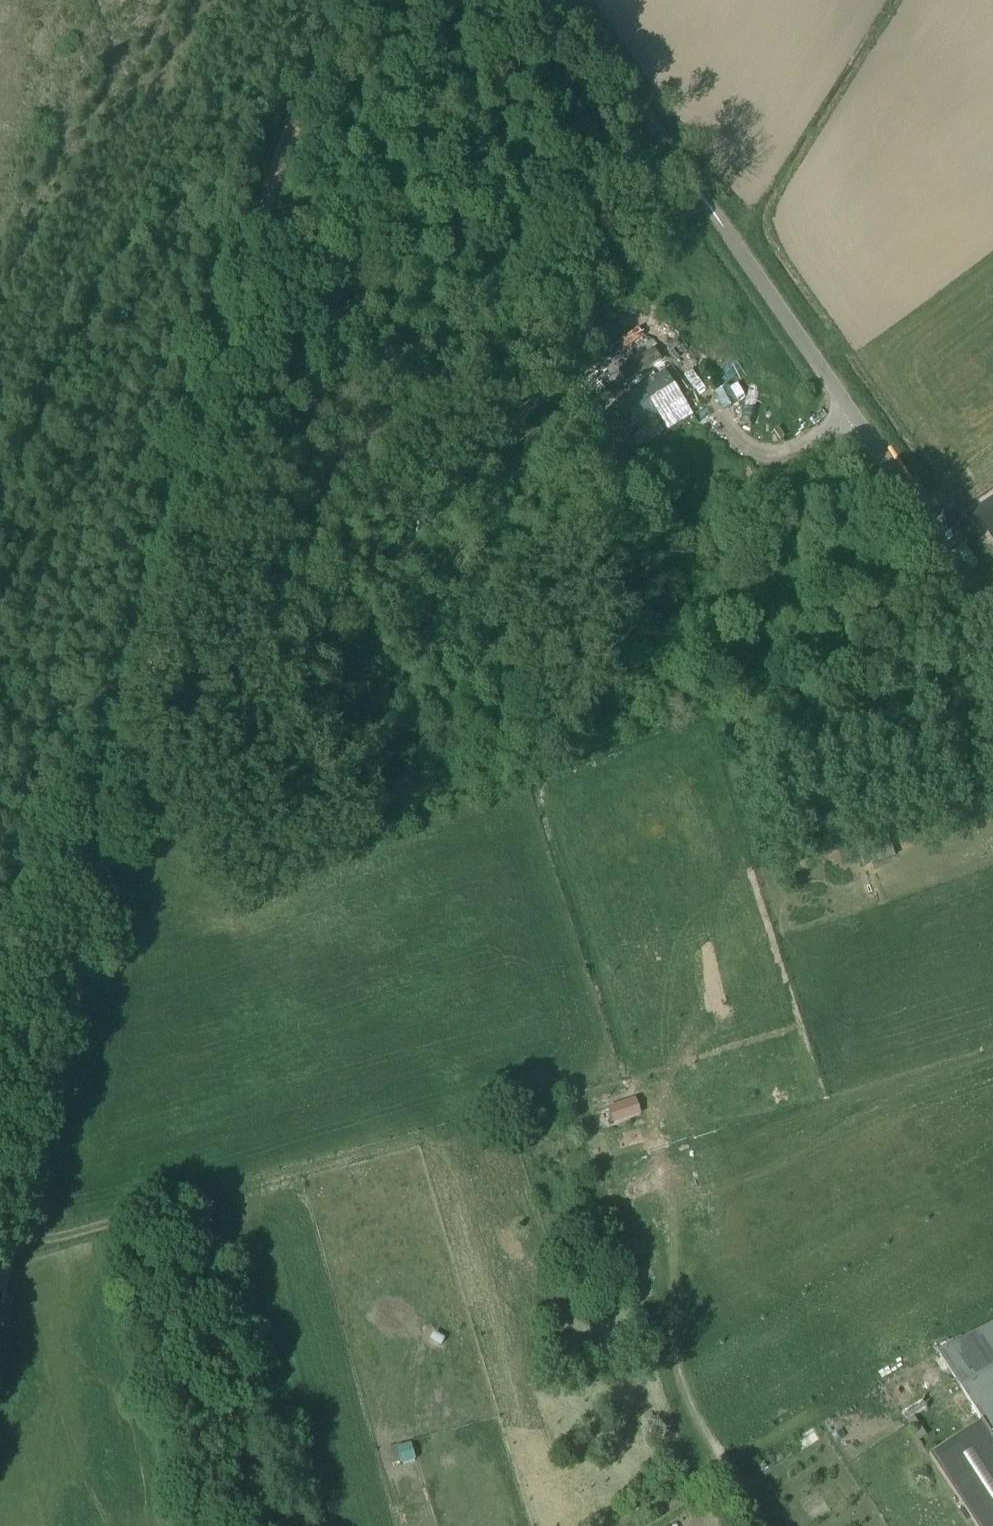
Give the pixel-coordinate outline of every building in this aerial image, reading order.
[(621,389),(661,361),(652,348),(612,377),(621,389)] [(591,362),(597,371),(614,360),(607,351),(591,362)] [(624,394),(638,420),(683,395),(668,369),(624,394)] [(639,432),(645,441),(662,430),(656,421),(639,432)] [(968,505),(962,509),(964,512),(971,507),(992,537),(992,487),(968,505)] [(938,1353),(980,1417),(926,1453),(974,1525),(992,1525),(992,1324),(938,1353)]
